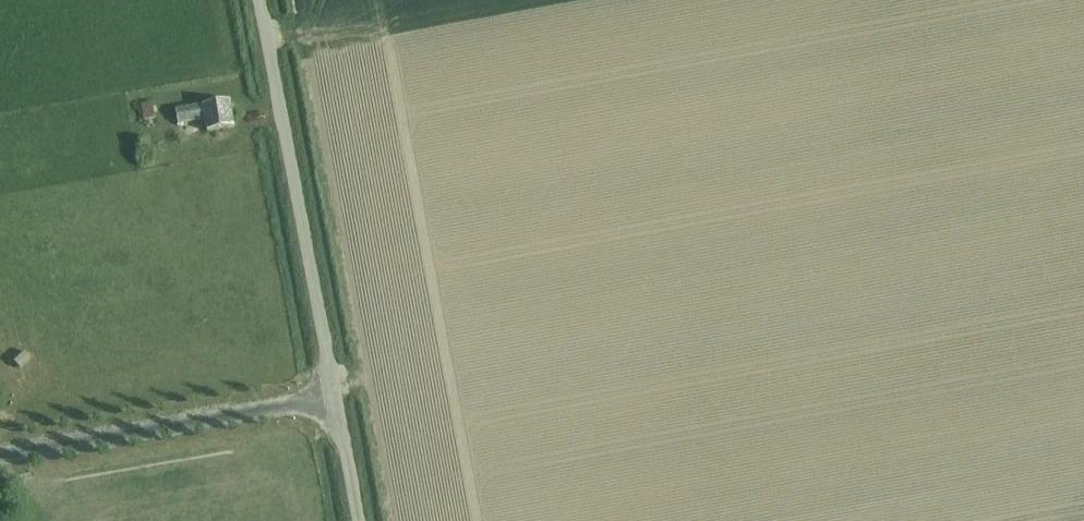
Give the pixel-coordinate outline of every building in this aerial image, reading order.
[(209,135),(235,130),(229,100),(177,110),(181,126),(206,121),(209,135)] [(141,105),(144,121),(156,119),(153,103),(141,105)]
